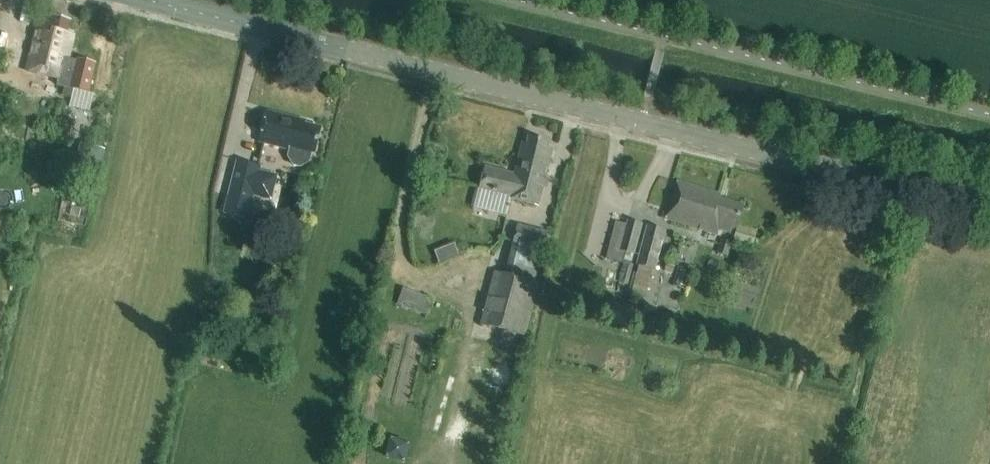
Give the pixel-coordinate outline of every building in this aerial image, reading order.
[(67,30),(70,21),(52,17),(50,23),(42,21),(39,30),(36,29),(26,71),(59,78),(57,85),(64,87),(62,95),(71,97),(72,89),(88,92),(95,63),(78,59),(77,60),(68,58),(74,32),(67,30)] [(310,162),(313,149),(315,150),(322,125),(299,119),(299,116),(269,109),(261,139),(290,146),(288,157),(293,166),(300,167),(310,162)] [(527,144),(522,143),(514,174),(485,167),(480,189),(509,196),(509,197),(538,204),(544,180),(545,180),(552,150),(546,149),(548,142),(529,137),(527,144)] [(80,143),(72,179),(96,184),(105,149),(80,143)] [(261,166),(236,160),(228,194),(253,200),(261,166)] [(735,235),(744,206),(719,198),(720,194),(678,181),(666,219),(717,235),(718,230),(735,235)] [(616,221),(606,259),(631,265),(642,224),(628,220),(627,224),(616,221)] [(665,229),(647,224),(636,264),(638,265),(632,288),(646,291),(652,268),(655,268),(665,229)] [(547,254),(544,253),(550,232),(520,225),(507,275),(500,273),(486,325),(526,335),(547,254)] [(398,304),(430,314),(435,297),(404,287),(398,304)] [(388,457),(408,459),(409,439),(389,438),(388,457)]
